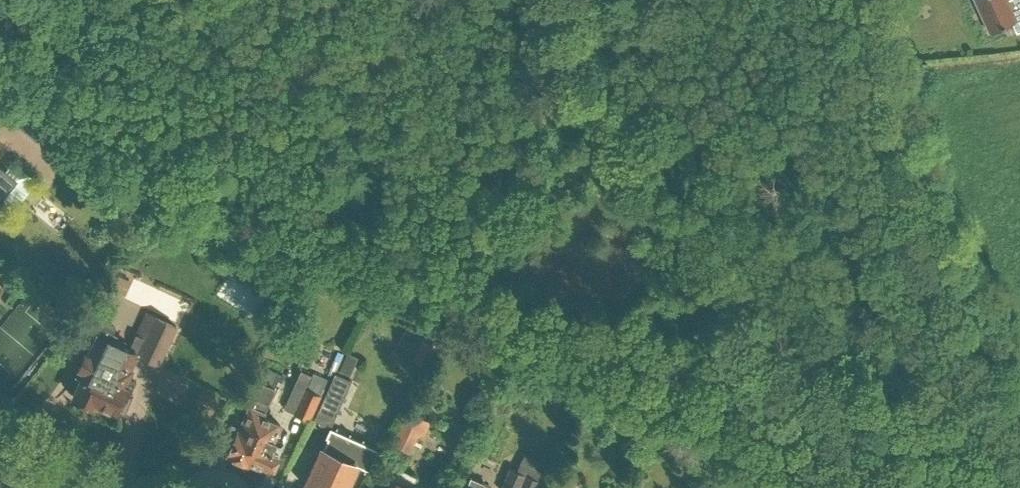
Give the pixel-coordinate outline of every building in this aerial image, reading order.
[(1016,32),(1019,30),(1019,0),(975,0),(989,31),(1011,21),(1016,32)] [(16,180),(0,166),(0,200),(16,180)] [(228,271),(220,299),(251,308),(259,280),(228,271)] [(266,293),(252,315),(274,330),(288,307),(266,293)] [(114,326),(96,318),(90,331),(96,333),(86,353),(84,352),(77,366),(85,370),(73,395),(92,404),(93,401),(114,410),(115,408),(123,412),(132,393),(124,389),(125,387),(123,386),(132,368),(130,367),(136,353),(158,363),(169,340),(177,344),(184,329),(146,312),(129,348),(123,345),(125,340),(111,334),(114,326)] [(349,374),(357,356),(345,351),(338,370),(349,374)] [(245,393),(252,397),(227,452),(246,461),(247,460),(263,467),(263,466),(271,469),(278,454),(270,450),(275,440),(272,439),(280,423),(261,415),(268,402),(278,378),(257,368),(245,393)] [(305,390),(304,391),(317,398),(325,385),(301,372),(294,385),(305,390)] [(354,380),(334,372),(319,405),(339,414),(354,380)] [(304,422),(317,398),(304,391),(291,415),(304,422)] [(430,421),(405,411),(390,445),(409,453),(418,434),(423,436),(430,421)] [(305,486),(310,487),(343,487),(355,463),(360,451),(344,443),(344,444),(327,437),(322,448),(305,486)] [(501,487),(535,487),(539,480),(509,467),(501,487)] [(415,476),(398,469),(393,480),(390,487),(410,487),(415,476)] [(481,487),(483,482),(470,476),(465,487),(484,487),(481,487)] [(768,487),(794,487),(772,479),(768,487)]
